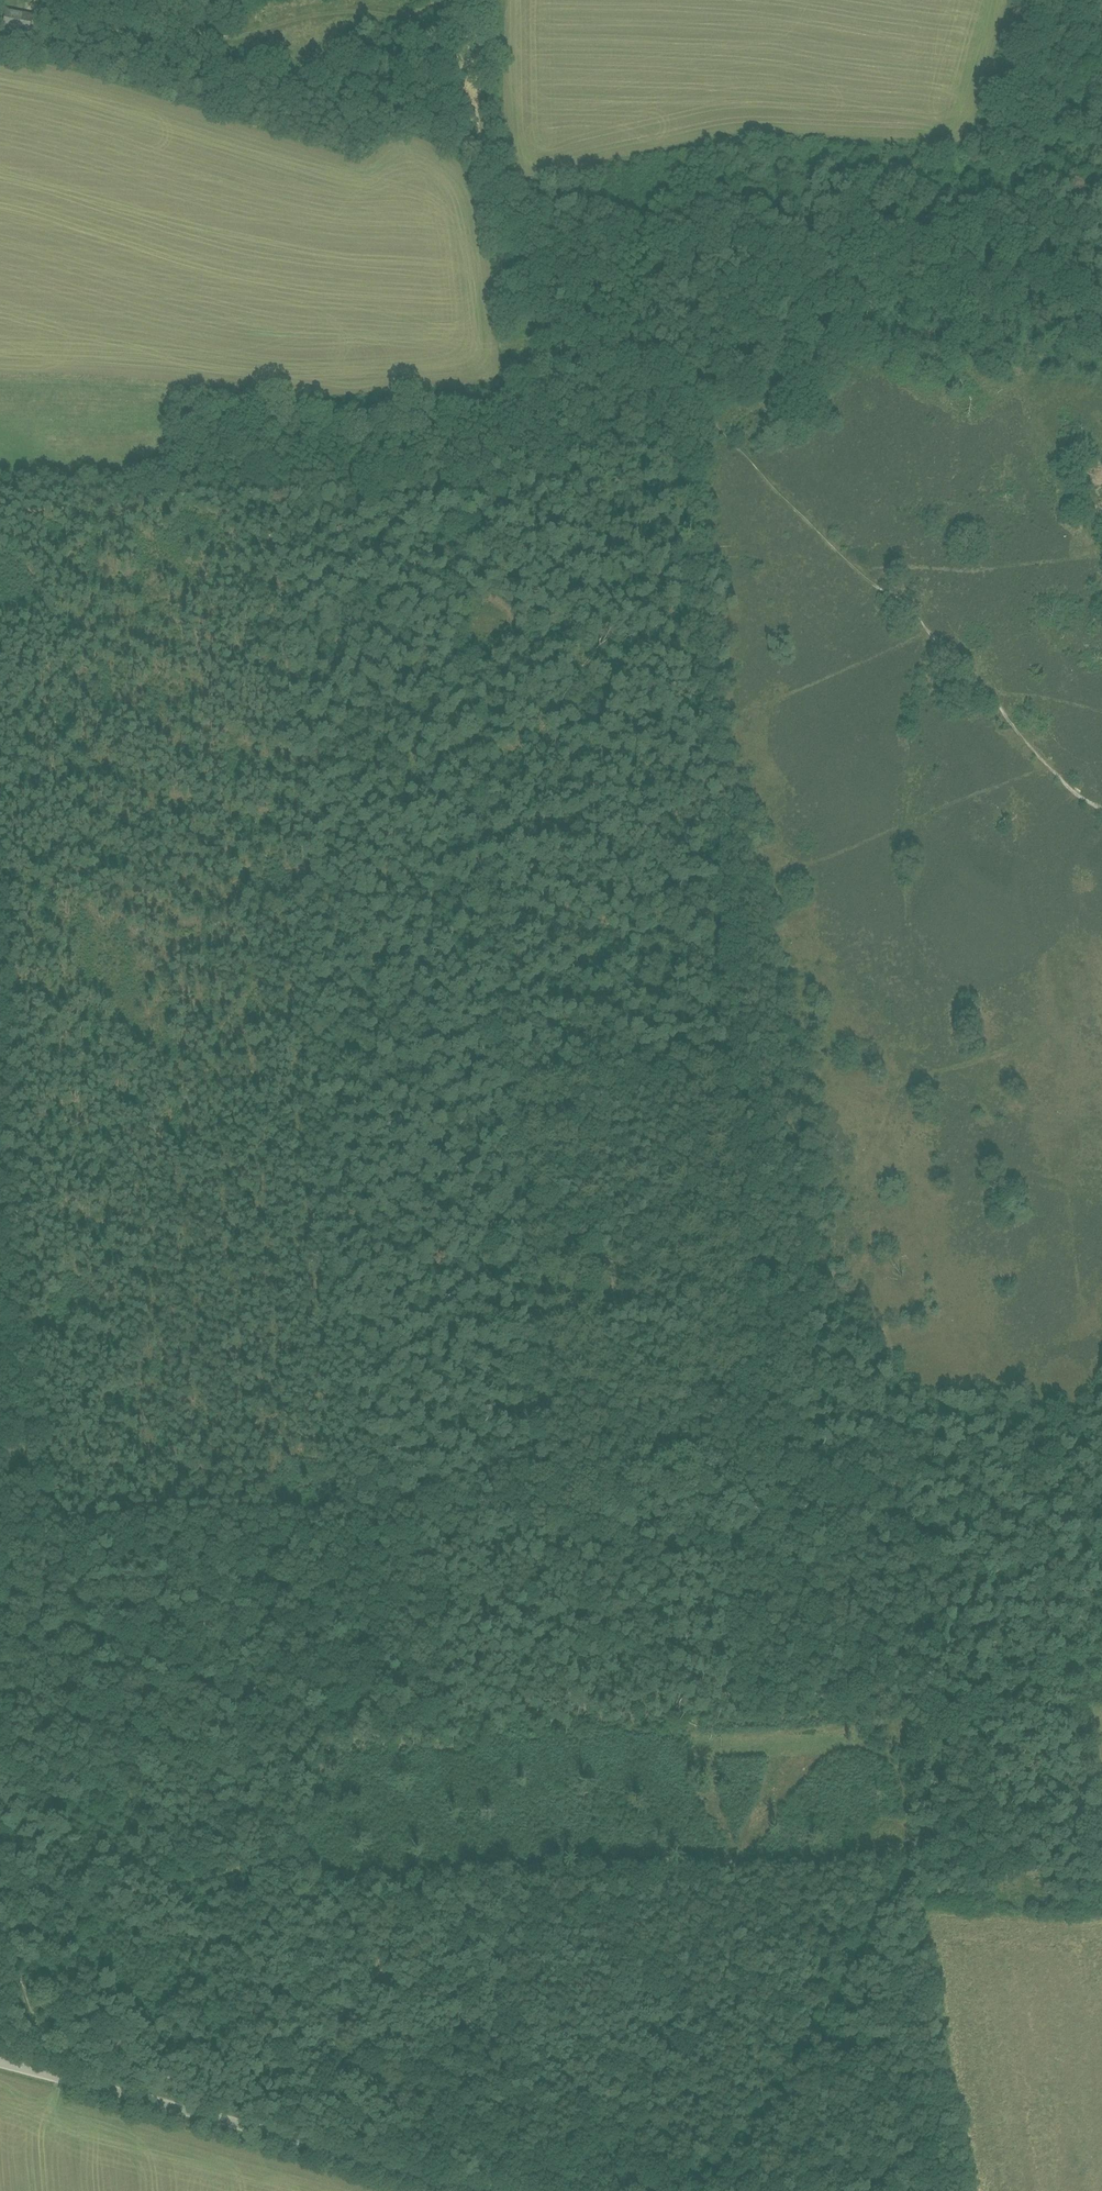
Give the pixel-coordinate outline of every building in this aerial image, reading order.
[(28,38),(32,17),(6,12),(2,33),(28,38)]
